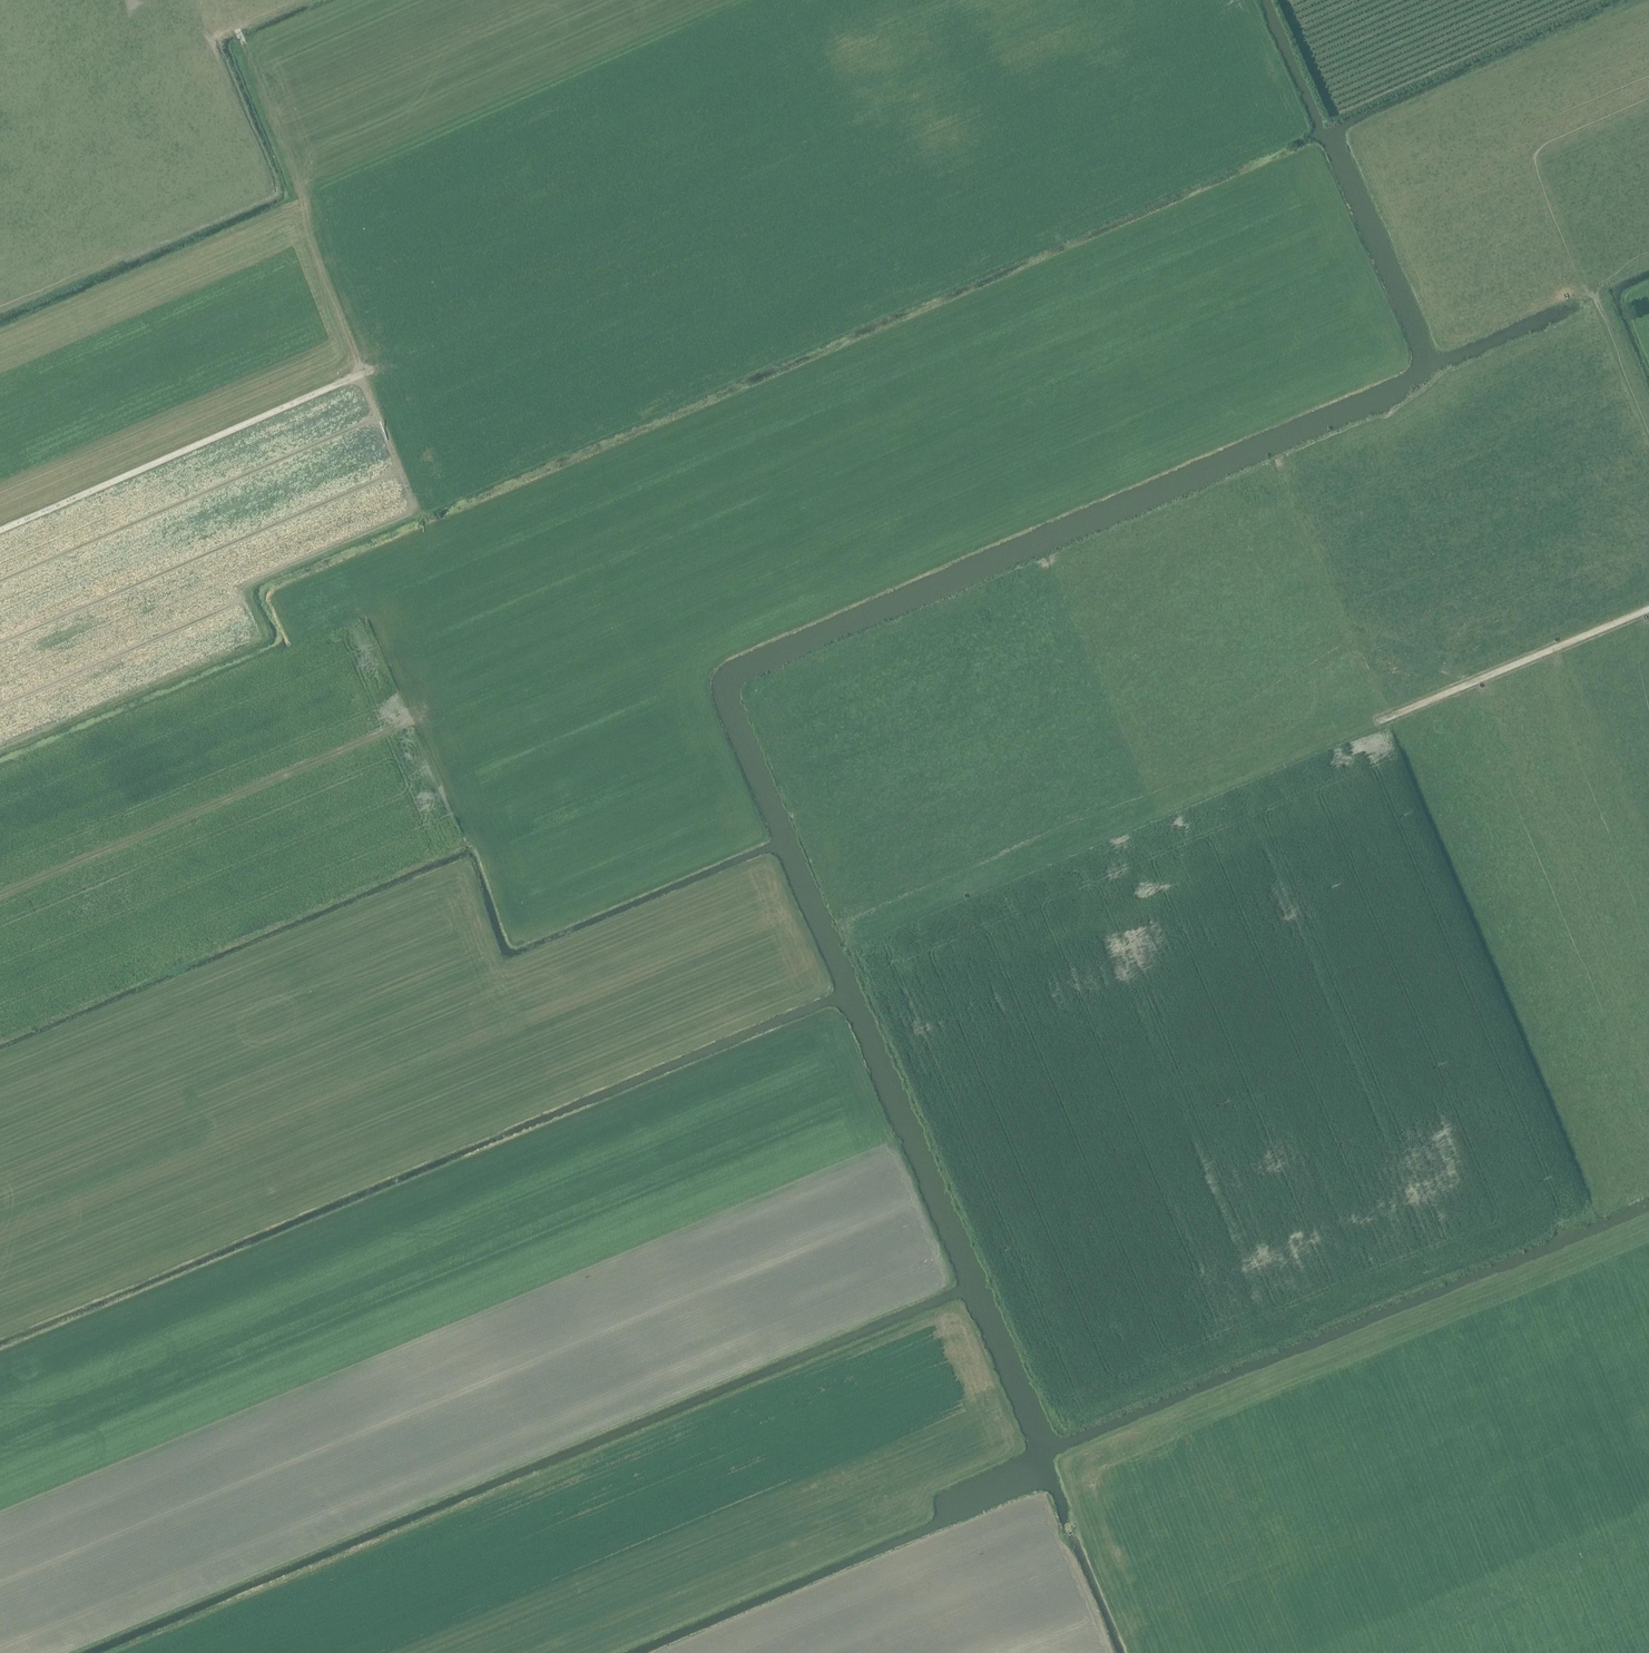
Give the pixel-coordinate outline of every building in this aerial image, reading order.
[(204,1152),(215,1147),(213,1142),(202,1146),(204,1152)]
